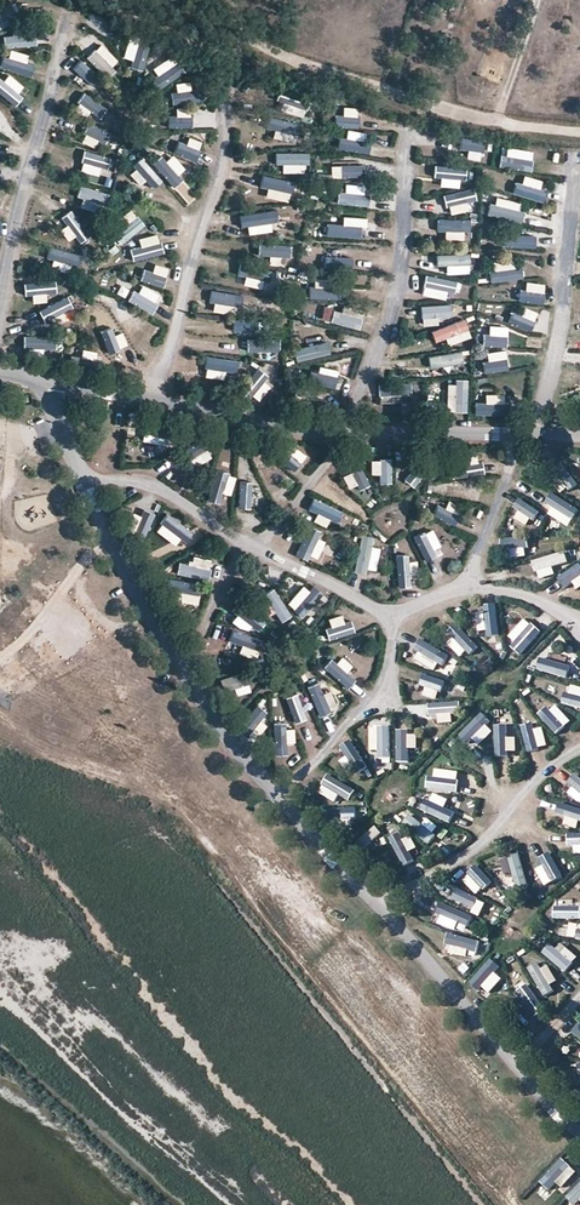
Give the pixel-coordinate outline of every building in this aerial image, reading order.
[(0,24),(0,29),(5,39),(35,25),(28,11),(0,24)] [(127,41),(128,79),(144,78),(143,40),(127,41)] [(34,59),(34,43),(0,43),(0,59),(34,59)] [(81,58),(112,81),(121,68),(91,45),(81,58)] [(161,88),(187,60),(175,49),(149,77),(161,88)] [(72,79),(103,102),(112,89),(82,66),(72,79)] [(32,83),(32,67),(0,67),(0,83),(32,83)] [(168,105),(207,102),(205,86),(167,89),(168,105)] [(269,106),(307,115),(311,100),(274,90),(269,106)] [(70,112),(107,123),(112,108),(75,97),(70,112)] [(330,123),(367,130),(370,114),(332,107),(330,123)] [(160,127),(198,124),(197,108),(159,111),(160,127)] [(261,131),(298,140),(302,125),(265,115),(261,131)] [(112,127),(74,121),(71,137),(109,143),(112,127)] [(214,136),(176,129),(174,145),(211,152),(214,136)] [(325,147),(362,153),(365,138),(327,131),(325,147)] [(443,150),(481,157),(483,142),(446,135),(443,150)] [(110,152),(72,146),(70,162),(108,168),(110,152)] [(497,162),(535,168),(537,153),(500,146),(497,162)] [(269,165),(307,164),(307,148),(269,149),(269,165)] [(189,182),(166,151),(153,160),(176,191),(189,182)] [(330,174),(368,181),(371,165),(333,158),(330,174)] [(116,174),(150,191),(157,176),(123,159),(116,174)] [(438,180),(476,187),(479,171),(441,164),(438,180)] [(257,191),(295,190),(295,174),(257,175),(257,191)] [(506,191),(544,198),(547,182),(509,175),(506,191)] [(423,182),(424,191),(437,189),(436,180),(423,182)] [(330,199),(368,206),(371,190),(333,183),(330,199)] [(71,203),(108,213),(112,197),(75,188),(71,203)] [(439,211),(478,208),(477,193),(438,195),(439,211)] [(254,219),(292,218),(292,202),(254,203),(254,219)] [(53,211),(72,245),(86,237),(67,204),(53,211)] [(490,219),(528,226),(531,210),(493,204),(490,219)] [(115,239),(147,219),(139,205),(106,226),(115,239)] [(326,231),(364,238),(367,222),(329,215),(326,231)] [(418,218),(416,227),(430,230),(432,221),(418,218)] [(431,236),(469,242),(472,227),(434,220),(431,236)] [(175,221),(164,222),(166,233),(176,232),(175,221)] [(132,261),(166,242),(158,228),(125,247),(132,261)] [(497,245),(535,252),(538,237),(500,230),(497,245)] [(26,255),(63,266),(67,251),(31,239),(26,255)] [(254,259),(293,258),(292,242),(254,243),(254,259)] [(431,263),(469,269),(472,254),(434,247),(431,263)] [(323,265),(361,272),(363,256),(326,249),(323,265)] [(488,276),(526,280),(528,264),(490,260),(488,276)] [(136,278),(174,284),(176,269),(139,262),(136,278)] [(283,270),(245,264),(242,279),(280,286),(283,270)] [(62,271),(28,288),(35,303),(69,285),(62,271)] [(420,289),(458,296),(461,280),(423,273),(420,289)] [(308,293),(346,300),(349,284),(311,277),(308,293)] [(495,299),(532,306),(535,290),(497,283),(495,299)] [(165,304),(131,284),(123,298),(156,317),(165,304)] [(204,307),(243,306),(242,290),(204,291),(204,307)] [(67,293),(33,312),(41,326),(74,307),(67,293)] [(413,319),(451,319),(451,303),(412,304),(413,319)] [(325,320),(363,327),(366,311),(328,304),(325,320)] [(498,323),(536,329),(539,314),(501,307),(498,323)] [(156,341),(134,310),(121,319),(143,351),(156,341)] [(237,331),(275,330),(275,314),(237,315),(237,331)] [(91,322),(103,358),(118,354),(107,317),(91,322)] [(465,323),(428,334),(433,349),(470,338),(465,323)] [(484,343),(522,350),(525,334),(487,327),(484,343)] [(67,329),(29,334),(30,350),(69,345),(67,329)] [(72,338),(84,374),(99,369),(87,333),(72,338)] [(331,333),(294,343),(298,358),(335,348),(331,333)] [(243,355),(281,354),(281,338),(243,339),(243,355)] [(418,367),(456,374),(459,358),(421,351),(418,367)] [(481,375),(519,369),(516,354),(478,359),(481,375)] [(195,377),(234,380),(235,364),(197,361),(195,377)] [(298,379),(336,385),(339,370),(301,363),(298,379)] [(258,408),(267,370),(251,367),(243,404),(258,408)] [(398,417),(406,379),(391,376),(383,413),(398,417)] [(456,420),(464,382),(449,379),(441,417),(456,420)] [(498,421),(506,384),(491,381),(483,418),(498,421)] [(291,407),(329,413),(332,398),(294,391),(291,407)] [(177,416),(140,426),(144,441),(181,432),(177,416)] [(197,434),(167,458),(177,470),(207,446),(197,434)] [(270,451),(303,471),(311,457),(278,437),(270,451)] [(431,455),(417,449),(402,484),(417,490),(431,455)] [(385,492),(400,488),(392,451),(376,454),(385,492)] [(345,464),(366,497),(379,488),(359,456),(345,464)] [(486,471),(486,456),(447,457),(448,473),(486,471)] [(575,497),(579,494),(579,474),(570,456),(556,464),(575,497)] [(205,496),(219,502),(233,466),(219,460),(205,496)] [(258,470),(278,503),(291,495),(272,462),(258,470)] [(235,510),(250,512),(254,474),(239,472),(235,510)] [(318,488),(351,508),(359,494),(326,474),(318,488)] [(576,502),(545,479),(536,492),(567,515),(576,502)] [(481,497),(480,481),(442,482),(442,498),(481,497)] [(457,525),(463,510),(427,497),(421,512),(457,525)] [(135,498),(123,534),(138,539),(151,503),(135,498)] [(306,511),(339,531),(347,518),(314,498),(306,511)] [(554,516),(519,501),(513,515),(548,531),(554,516)] [(426,520),(412,527),(428,562),(442,555),(426,520)] [(291,539),(323,559),(332,545),(299,525),(291,539)] [(182,531),(148,550),(156,564),(190,545),(182,531)] [(506,565),(541,551),(535,536),(500,551),(506,565)] [(355,576),(371,576),(371,538),(355,538),(355,576)] [(402,538),(387,545),(404,580),(418,573),(402,538)] [(559,549),(526,568),(534,582),(567,563),(559,549)] [(553,587),(565,597),(579,579),(579,560),(577,557),(553,587)] [(214,558),(176,559),(176,575),(214,574),(214,558)] [(288,575),(281,582),(291,591),(297,584),(288,575)] [(204,589),(166,581),(163,597),(201,604),(204,589)] [(315,582),(299,617),(313,623),(330,589),(315,582)] [(293,615),(273,583),(259,591),(279,624),(293,615)] [(477,606),(487,643),(503,639),(492,602),(477,606)] [(268,614),(231,606),(228,621),(265,629),(268,614)] [(530,609),(511,643),(525,650),(544,616),(530,609)] [(323,627),(327,642),(364,633),(360,617),(323,627)] [(477,644),(446,622),(437,635),(468,657),(477,644)] [(261,641),(224,633),(221,649),(258,657),(261,641)] [(453,655),(421,634),(413,647),(445,668),(453,655)] [(205,650),(219,652),(221,640),(207,638),(205,650)] [(360,671),(329,649),(319,661),(350,684),(360,671)] [(536,670),(574,667),(573,651),(535,654),(536,670)] [(259,671),(220,672),(221,687),(259,687),(259,671)] [(336,702),(314,671),(301,680),(323,711),(336,702)] [(450,677),(411,678),(412,694),(450,693),(450,677)] [(538,692),(576,701),(579,685),(542,677),(538,692)] [(312,721),(303,683),(287,687),(296,724),(312,721)] [(528,705),(556,731),(567,719),(539,693),(528,705)] [(255,695),(239,729),(253,736),(269,701),(255,695)] [(426,722),(463,713),(459,698),(422,707),(426,722)] [(494,710),(497,722),(510,718),(506,706),(494,710)] [(271,713),(271,751),(286,751),(287,713),(271,713)] [(548,748),(527,716),(514,725),(535,757),(548,748)] [(458,758),(479,727),(466,718),(444,749),(458,758)] [(508,764),(503,726),(487,728),(493,766),(508,764)] [(417,766),(419,728),(403,727),(401,765),(417,766)] [(391,768),(393,730),(377,729),(376,767),(391,768)] [(376,771),(356,739),(343,747),(363,780),(376,771)] [(247,764),(236,750),(230,753),(242,767),(247,764)] [(579,788),(579,770),(571,781),(579,788)] [(464,790),(465,774),(426,773),(426,789),(464,790)] [(359,783),(320,779),(319,795),(357,799),(359,783)] [(450,830),(457,816),(424,797),(416,811),(450,830)] [(325,816),(330,831),(366,817),(360,802),(325,816)] [(553,804),(551,820),(579,823),(579,807),(553,804)] [(438,846),(446,833),(412,814),(405,828),(438,846)] [(398,865),(413,859),(398,824),(383,830),(398,865)] [(342,856),(354,865),(377,834),(364,825),(342,856)] [(565,842),(570,857),(579,854),(579,837),(565,842)] [(558,888),(552,850),(537,852),(542,890),(558,888)] [(527,892),(521,854),(506,856),(511,894),(527,892)] [(467,873),(494,901),(505,890),(479,862),(467,873)] [(493,907),(463,883),(453,896),(483,919),(493,907)] [(554,918),(579,919),(579,903),(554,902),(554,918)] [(483,922),(448,905),(441,920),(476,937),(483,922)] [(554,940),(579,941),(579,925),(554,924),(554,940)] [(443,955),(482,954),(481,938),(443,939),(443,955)] [(554,946),(544,959),(575,982),(579,975),(579,966),(554,946)] [(479,993),(507,967),(496,956),(468,982),(479,993)] [(556,993),(540,958),(526,965),(542,999),(556,993)] [(508,977),(519,1014),(534,1010),(524,973),(508,977)] [(570,1064),(568,1082),(579,1083),(579,1065),(570,1064)] [(565,1151),(537,1186),(552,1198),(579,1162),(565,1151)] [(562,1202),(566,1204),(579,1204),(579,1178),(562,1202)]
